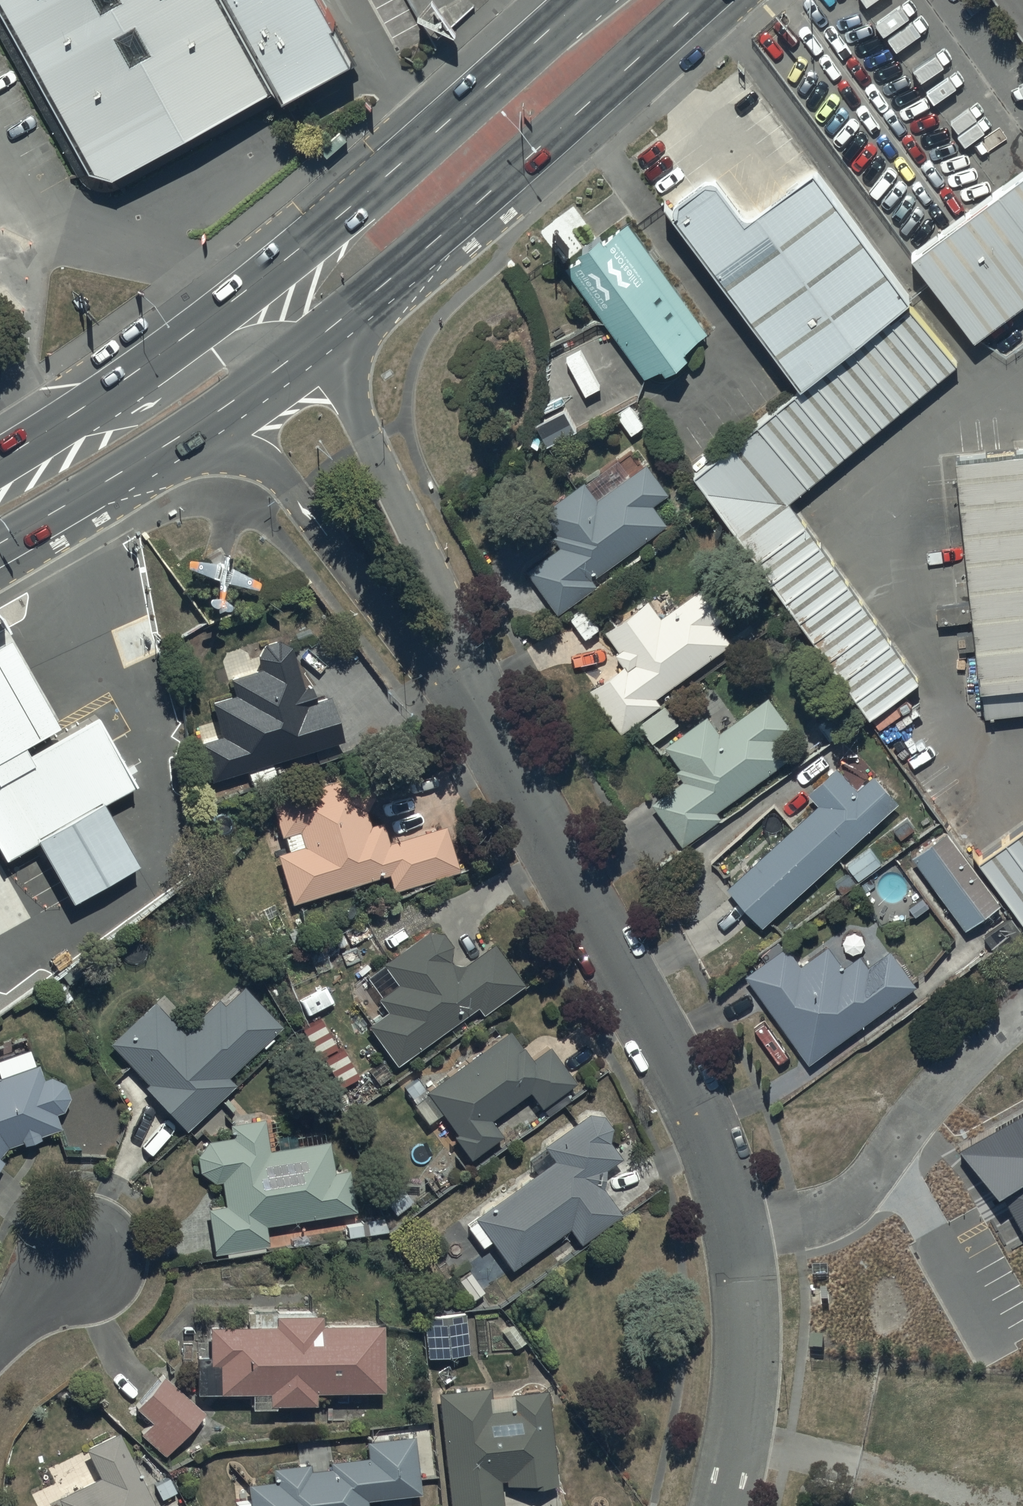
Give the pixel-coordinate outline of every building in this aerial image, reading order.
[(219,0),(0,0),(0,10),(93,176),(120,182),(273,97),(219,0)] [(323,0),(226,0),(279,95),(353,54),(323,0)] [(707,165),(663,199),(802,379),(916,292),(810,156),(741,209),(707,165)] [(974,334),(1022,296),(1022,170),(912,255),(974,334)] [(706,330),(611,205),(541,259),(636,383),(706,330)] [(693,475),(868,710),(917,674),(786,498),(962,368),(918,309),(693,475)] [(984,717),(1022,713),(1022,444),(951,453),(984,717)] [(515,561),(551,610),(676,519),(640,470),(598,500),(584,482),(541,513),(554,532),(515,561)] [(587,689),(612,724),(744,629),(718,594),(667,631),(643,599),(596,633),(620,665),(587,689)] [(276,780),(271,763),(342,740),(327,696),(315,700),(311,688),(303,690),(290,648),(289,647),(288,646),(287,645),(286,645),(285,644),(284,644),(283,643),(281,643),(280,642),(279,642),(278,642),(276,642),(275,642),(274,642),(273,642),(272,642),(270,643),(269,643),(268,643),(267,644),(266,645),(265,645),(264,646),(263,647),(262,648),(261,649),(260,650),(259,651),(259,652),(258,653),(258,654),(257,655),(257,656),(257,658),(257,659),(260,670),(229,678),(234,695),(212,702),(222,737),(199,744),(210,781),(247,771),(252,787),(276,780)] [(797,738),(766,699),(720,737),(703,716),(661,750),(678,771),(649,794),(680,833),(797,738)] [(95,718),(0,774),(0,857),(2,861),(35,842),(71,903),(138,864),(102,804),(135,785),(95,718)] [(723,885),(760,927),(902,802),(869,765),(850,782),(836,767),(806,794),(815,804),(723,885)] [(275,854),(291,904),(387,874),(393,892),(459,871),(445,826),(388,844),(382,822),(370,826),(365,811),(375,796),(365,769),(269,800),(280,838),(284,836),(289,850),(275,854)] [(1022,922),(1022,824),(976,858),(1022,922)] [(945,840),(915,864),(967,930),(998,905),(945,840)] [(396,1066),(475,1008),(483,1017),(524,986),(492,944),(464,966),(450,962),(450,960),(451,959),(451,958),(451,957),(452,955),(452,954),(452,953),(452,951),(452,950),(452,949),(451,947),(451,946),(450,945),(450,944),(449,942),(449,941),(448,940),(447,939),(446,938),(445,937),(444,936),(443,935),(442,935),(441,934),(440,933),(439,933),(438,932),(436,932),(435,931),(434,931),(432,931),(431,931),(430,931),(428,931),(427,931),(382,964),(383,966),(367,978),(380,997),(377,999),(386,1012),(367,1026),(373,1034),(368,1038),(377,1051),(383,1047),(396,1066)] [(790,946),(745,982),(809,1064),(913,984),(882,944),(823,989),(790,946)] [(280,1025),(241,987),(223,1005),(216,999),(183,1032),(154,1001),(109,1044),(147,1084),(144,1088),(186,1132),(235,1085),(228,1077),(260,1045),(265,1049),(275,1039),(270,1034),(280,1025)] [(322,1018),(301,1029),(318,1061),(323,1059),(339,1089),(358,1078),(342,1048),(339,1050),(322,1018)] [(531,1061),(508,1030),(425,1090),(417,1079),(404,1088),(413,1100),(410,1103),(427,1125),(440,1115),(455,1135),(452,1137),(469,1160),(502,1135),(491,1120),(528,1092),(547,1117),(570,1100),(562,1090),(574,1081),(548,1048),(531,1061)] [(8,1147),(22,1141),(24,1146),(40,1140),(38,1136),(60,1128),(55,1114),(62,1111),(63,1111),(64,1110),(65,1108),(66,1107),(67,1106),(67,1105),(68,1104),(68,1102),(69,1101),(69,1100),(69,1098),(69,1097),(69,1095),(69,1094),(69,1093),(68,1091),(68,1090),(68,1089),(67,1087),(66,1086),(66,1085),(65,1084),(64,1083),(63,1082),(62,1081),(61,1080),(60,1079),(58,1079),(57,1078),(56,1077),(55,1077),(53,1077),(52,1076),(50,1076),(49,1076),(43,1078),(39,1064),(0,1078),(0,1155),(8,1147)] [(957,1145),(997,1191),(1000,1189),(1022,1229),(1022,1108),(957,1145)] [(512,1270),(568,1229),(580,1244),(621,1213),(603,1190),(604,1171),(621,1157),(610,1144),(611,1126),(601,1115),(586,1114),(543,1146),(553,1160),(474,1218),(476,1220),(467,1227),(482,1248),(491,1242),(512,1270)] [(262,1119),(229,1124),(230,1136),(209,1140),(208,1140),(206,1141),(205,1142),(204,1143),(203,1144),(202,1145),(201,1147),(200,1148),(200,1149),(199,1151),(199,1152),(198,1154),(198,1155),(198,1157),(197,1158),(197,1160),(197,1161),(198,1163),(198,1164),(198,1166),(199,1167),(199,1168),(200,1170),(200,1171),(201,1172),(202,1174),(203,1175),(204,1176),(205,1177),(206,1178),(208,1179),(209,1180),(210,1180),(212,1181),(213,1181),(221,1180),(225,1205),(207,1209),(215,1256),(267,1246),(264,1228),(357,1210),(349,1170),(331,1173),(325,1141),(268,1152),(262,1119)] [(382,1326),(321,1326),(321,1315),(313,1315),(313,1311),(247,1311),(247,1327),(208,1327),(208,1356),(196,1356),(195,1394),(251,1394),(251,1410),(275,1409),(275,1405),(316,1405),(315,1392),(381,1392),(382,1326)] [(464,1312),(423,1316),(427,1358),(468,1354),(464,1312)] [(202,1412),(161,1376),(133,1407),(151,1423),(141,1435),(165,1456),(202,1412)] [(437,1393),(449,1505),(503,1505),(500,1481),(505,1480),(507,1492),(557,1486),(547,1391),(510,1395),(511,1409),(492,1411),(490,1387),(437,1393)] [(118,1433),(85,1450),(99,1478),(57,1498),(61,1505),(154,1505),(118,1433)] [(366,1442),(367,1458),(329,1462),(329,1468),(310,1470),(309,1464),(271,1468),(273,1481),(247,1484),(249,1502),(236,1503),(236,1505),(367,1505),(366,1500),(420,1495),(414,1437),(366,1442)]
